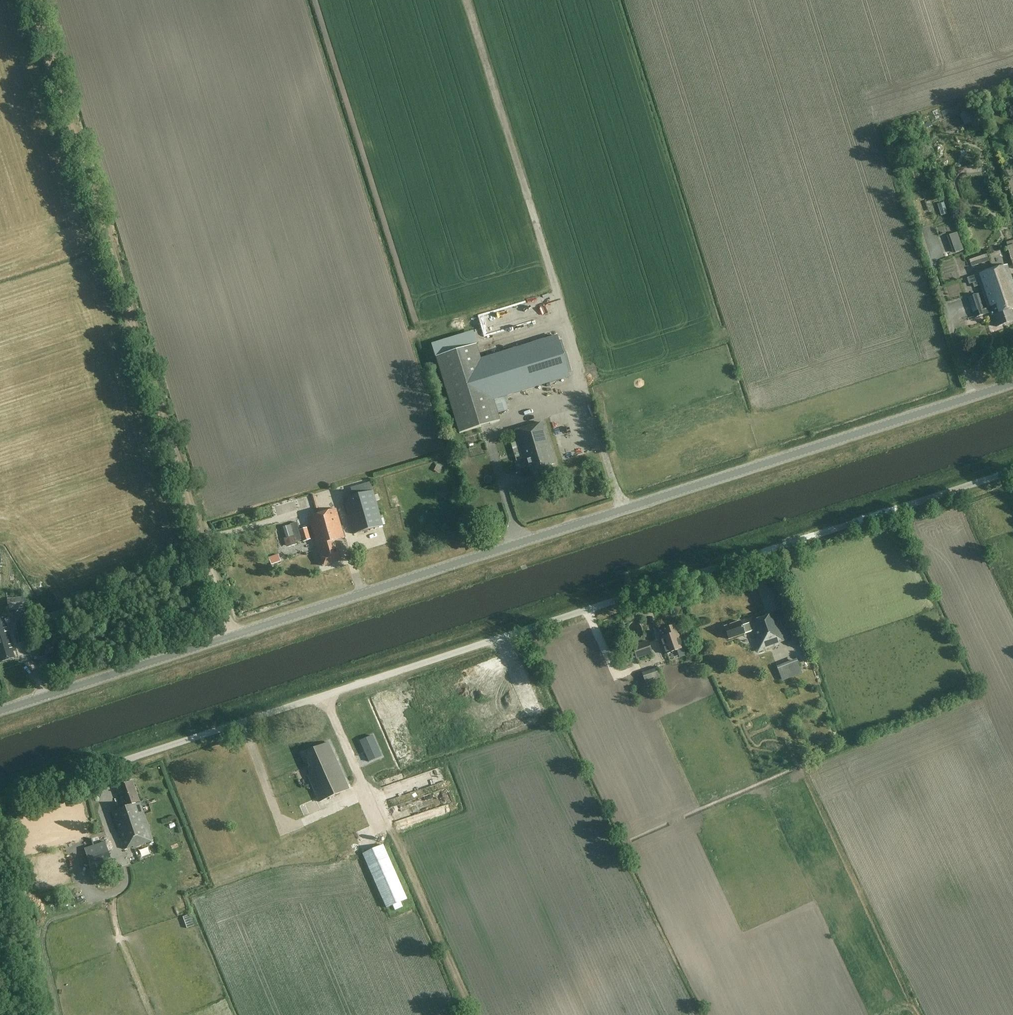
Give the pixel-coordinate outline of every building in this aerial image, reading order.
[(949,233),(953,245),(961,243),(958,231),(949,233)] [(1005,324),(1012,322),(1012,318),(1010,310),(1012,309),(1012,284),(1007,265),(992,270),(1006,311),(1002,313),(1005,324)] [(997,327),(1005,324),(1002,313),(1006,311),(992,270),(977,275),(988,308),(983,310),(977,291),(967,295),(975,318),(990,313),(991,316),(993,316),(997,327)] [(569,376),(557,336),(480,360),(475,345),(435,357),(459,434),(499,421),(493,400),(569,376)] [(554,464),(542,423),(514,432),(517,443),(511,444),(516,460),(526,457),(528,466),(531,466),(534,475),(549,470),(548,466),(554,464)] [(383,526),(373,492),(343,501),(353,535),(383,526)] [(335,509),(319,514),(321,520),(319,521),(332,564),(341,561),(335,540),(344,538),(335,509)] [(321,520),(319,514),(308,517),(323,566),(332,564),(319,521),(321,520)] [(42,581),(24,582),(25,594),(43,593),(42,581)] [(28,609),(26,597),(8,599),(9,611),(28,609)] [(790,639),(780,612),(748,623),(748,624),(741,626),(740,622),(724,627),(728,639),(744,634),(744,633),(751,631),(758,652),(779,645),(778,643),(790,639)] [(4,619),(0,620),(0,662),(15,658),(11,644),(4,619)] [(678,636),(674,626),(663,630),(666,637),(660,639),(665,655),(683,648),(679,635),(678,636)] [(652,653),(648,641),(632,647),(636,659),(652,653)] [(796,661),(780,668),(778,669),(782,680),(801,673),(796,661)] [(641,672),(647,684),(663,676),(657,664),(641,672)] [(349,789),(328,743),(304,754),(310,768),(307,769),(309,775),(307,776),(319,802),(349,789)] [(365,743),(352,749),(357,759),(361,769),(374,763),(365,743)] [(140,803),(133,781),(117,786),(125,808),(113,812),(125,848),(133,845),(134,846),(153,840),(141,803),(140,803)] [(401,819),(410,816),(408,809),(399,812),(401,819)] [(117,876),(105,842),(84,849),(96,884),(117,876)] [(407,900),(383,845),(363,855),(387,909),(393,906),(395,911),(403,908),(401,902),(407,900)] [(151,847),(142,848),(142,856),(152,855),(151,847)]
